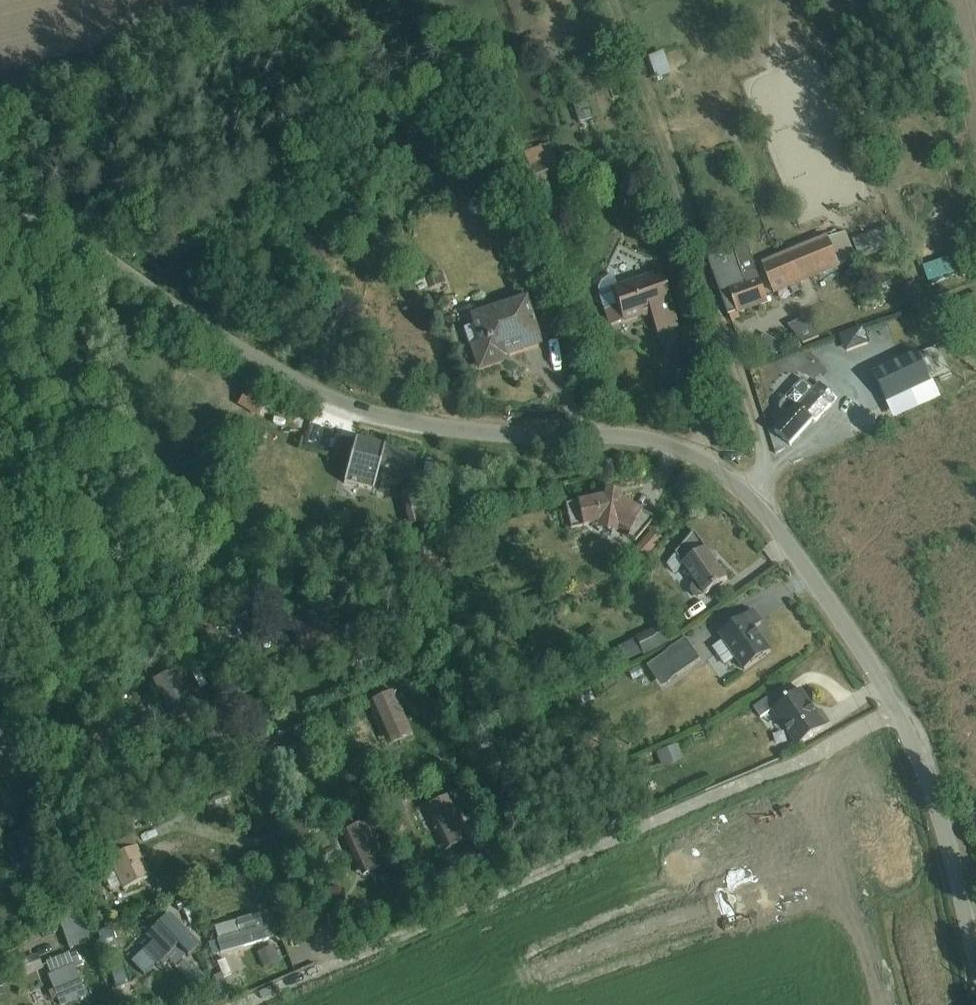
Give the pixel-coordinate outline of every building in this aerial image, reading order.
[(661,53),(646,59),(655,82),(670,76),(661,53)] [(586,105),(574,109),(579,125),(591,121),(586,105)] [(562,184),(563,184),(552,157),(526,167),(527,168),(513,173),(524,201),(538,195),(540,202),(565,193),(562,184)] [(484,208),(492,194),(479,187),(472,202),(484,208)] [(889,230),(853,244),(860,262),(896,247),(889,230)] [(840,268),(857,260),(846,234),(764,268),(776,297),(841,270),(840,268)] [(738,313),(738,315),(768,303),(746,244),(710,257),(731,316),(738,313)] [(929,285),(956,276),(951,259),(923,268),(929,285)] [(616,288),(612,277),(606,280),(600,284),(597,290),(598,297),(608,328),(621,323),(623,326),(642,319),(643,321),(650,318),(656,336),(677,328),(658,273),(616,288)] [(422,291),(427,289),(427,292),(445,285),(441,275),(419,283),(422,291)] [(961,301),(969,319),(975,316),(975,295),(975,294),(961,301)] [(523,299),(468,318),(471,328),(466,330),(479,370),(504,361),(502,355),(520,349),(521,352),(539,346),(523,299)] [(804,320),(789,328),(803,346),(819,340),(804,320)] [(704,350),(696,327),(678,334),(686,357),(704,350)] [(863,328),(839,336),(845,355),(870,346),(863,328)] [(560,334),(550,336),(554,366),(564,365),(560,334)] [(893,419),(939,398),(932,383),(951,374),(939,348),(918,357),(917,355),(874,376),(893,419)] [(814,392),(803,382),(782,406),(782,410),(782,413),(789,419),(776,434),(790,447),(813,423),(816,426),(838,401),(820,385),(814,392)] [(246,391),(238,405),(259,418),(267,403),(246,391)] [(354,442),(342,485),(373,493),(378,477),(409,485),(416,459),(354,442)] [(421,492),(401,497),(409,529),(430,523),(421,492)] [(628,537),(627,540),(634,545),(654,522),(616,501),(616,502),(604,500),(605,499),(564,508),(570,532),(581,530),(596,527),(595,534),(616,536),(616,530),(628,537)] [(651,533),(634,553),(644,562),(661,542),(651,533)] [(667,568),(673,576),(684,568),(695,585),(691,590),(691,594),(695,599),(700,600),(705,598),(728,582),(695,534),(667,568)] [(301,656),(336,641),(322,608),(287,623),(301,656)] [(726,668),(735,662),(744,674),(771,654),(755,631),(761,626),(760,624),(762,623),(756,614),(754,616),(753,614),(718,637),(723,643),(713,650),(726,668)] [(625,666),(671,645),(662,626),(634,640),(634,642),(609,653),(615,667),(624,663),(625,666)] [(590,648),(602,640),(595,628),(583,635),(590,648)] [(687,641),(646,670),(660,690),(701,662),(687,641)] [(439,651),(445,668),(456,664),(450,647),(439,651)] [(591,681),(598,678),(593,664),(586,667),(587,670),(578,673),(582,682),(590,679),(591,681)] [(178,675),(152,686),(170,727),(195,717),(178,675)] [(761,720),(773,712),(792,699),(785,688),(754,709),(761,720)] [(822,713),(818,716),(801,692),(792,699),(773,712),(798,749),(831,726),(822,713)] [(412,737),(393,694),(367,705),(386,749),(412,737)] [(506,741),(501,731),(488,737),(488,736),(482,739),(486,748),(492,745),(493,747),(506,741)] [(479,751),(485,748),(481,740),(465,749),(469,757),(471,756),(476,764),(483,760),(479,751)] [(654,752),(647,756),(651,765),(658,762),(661,770),(683,762),(677,746),(656,755),(654,752)] [(446,781),(453,796),(467,790),(461,775),(446,781)] [(470,840),(449,797),(424,809),(445,852),(470,840)] [(120,814),(126,828),(141,822),(135,807),(120,814)] [(366,823),(364,824),(359,812),(345,819),(351,830),(341,834),(356,867),(382,856),(366,823)] [(15,878),(9,880),(14,891),(19,889),(20,891),(43,884),(39,871),(48,868),(43,853),(35,855),(28,834),(3,843),(15,878)] [(121,889),(122,892),(150,879),(136,847),(135,848),(130,838),(117,844),(117,843),(104,849),(109,860),(108,861),(114,874),(104,878),(111,893),(121,889)] [(387,867),(382,856),(356,867),(361,879),(387,867)] [(71,912),(68,905),(56,909),(58,916),(56,917),(69,951),(90,944),(78,909),(71,912)] [(151,944),(142,954),(156,968),(177,948),(187,958),(199,947),(168,914),(145,938),(151,944)] [(218,942),(208,945),(212,956),(268,942),(264,928),(255,931),(251,918),(214,929),(218,942)] [(116,941),(102,945),(114,988),(116,988),(128,984),(116,941)] [(278,962),(272,948),(257,954),(264,969),(278,962)] [(45,964),(50,976),(47,977),(58,1004),(71,1004),(86,999),(80,984),(82,983),(80,976),(77,977),(74,969),(81,966),(76,953),(68,956),(67,955),(45,964)] [(243,974),(224,982),(228,993),(247,986),(243,974)]
